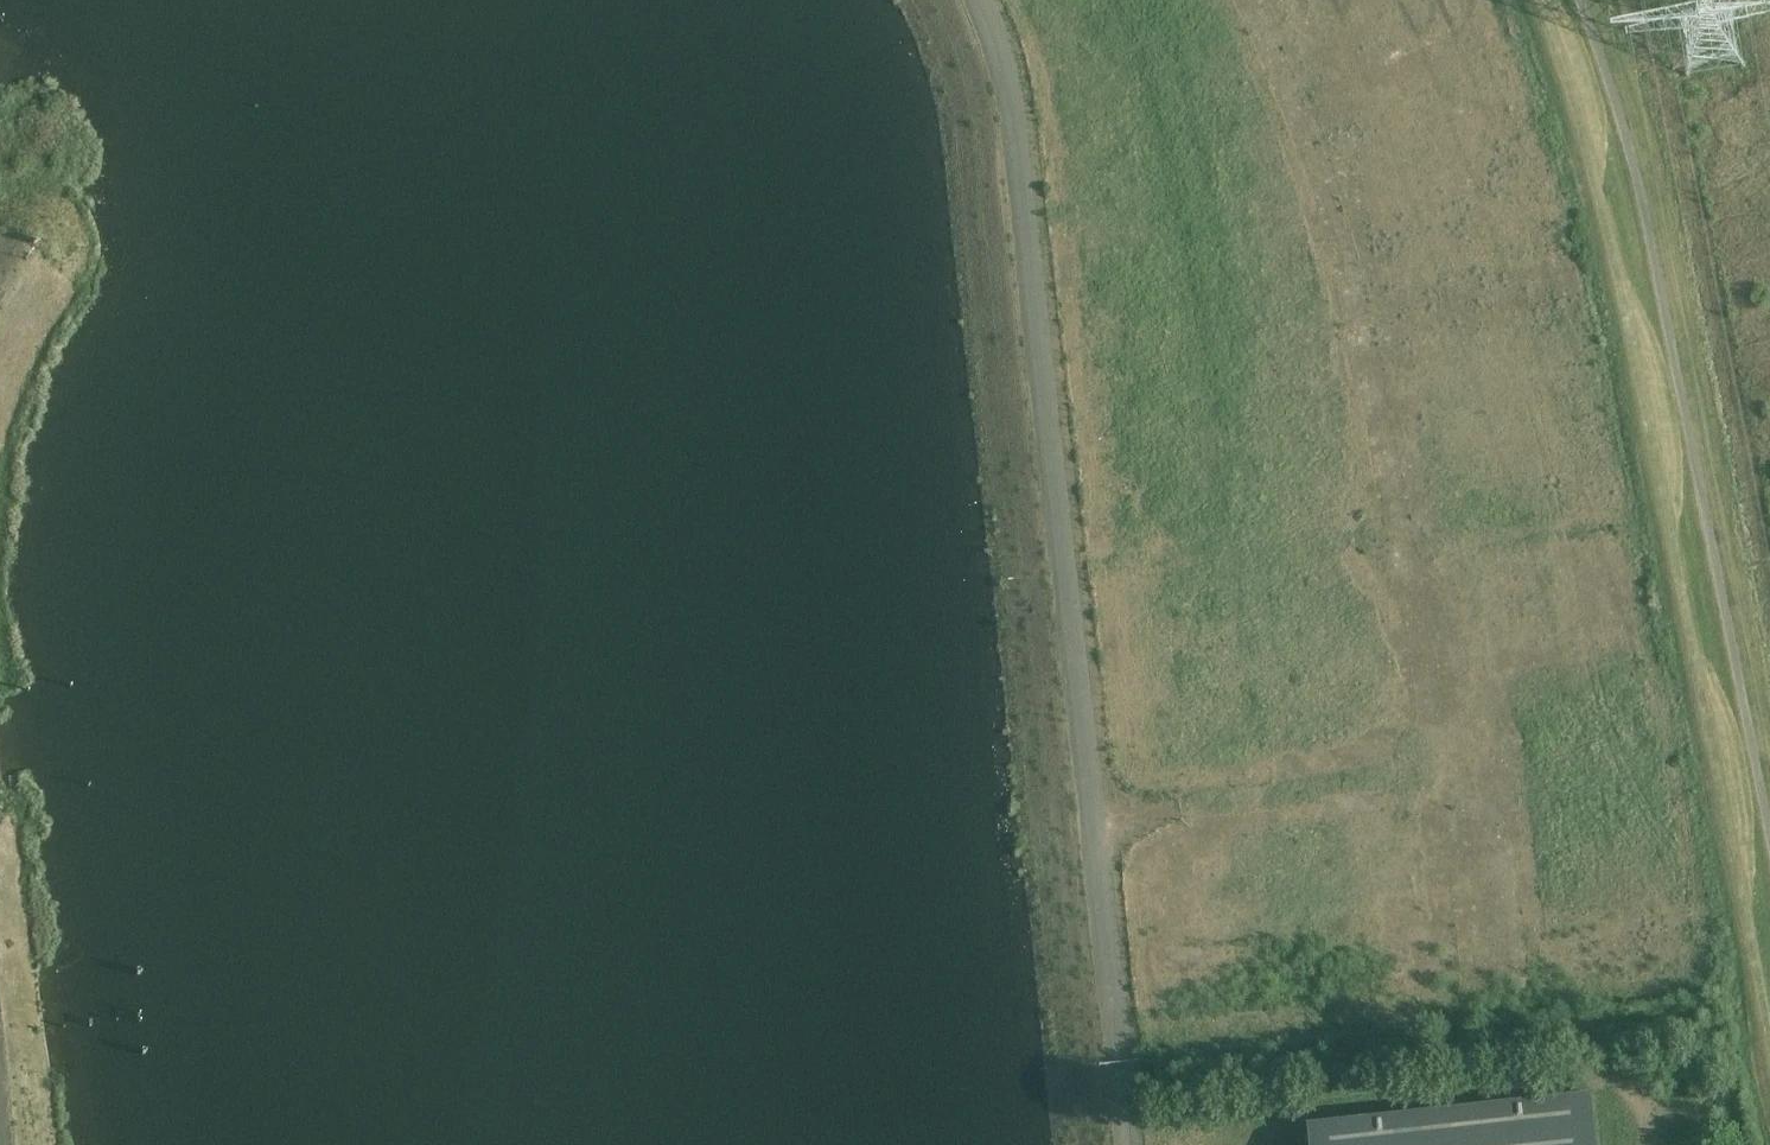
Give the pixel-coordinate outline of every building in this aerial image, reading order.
[(1308,1123),(1310,1144),(1598,1144),(1592,1091),(1308,1123)]
